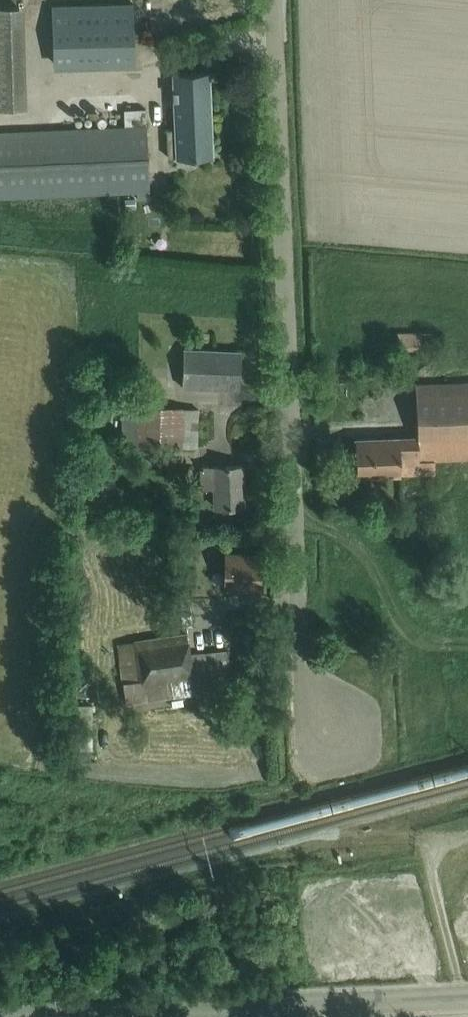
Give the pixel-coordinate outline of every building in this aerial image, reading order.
[(53,5),(54,67),(135,65),(134,2),(53,5)] [(0,7),(0,110),(26,109),(23,6),(0,7)] [(209,71),(173,72),(175,129),(166,129),(168,157),(212,155),(209,71)] [(149,191),(145,109),(124,110),(125,125),(0,130),(0,198),(149,191)] [(136,198),(125,198),(125,208),(136,208),(136,198)] [(421,333),(397,334),(398,350),(422,349),(421,333)] [(239,388),(240,351),(183,349),(182,386),(239,388)] [(434,472),(434,460),(467,458),(467,381),(415,383),(417,436),(355,438),(357,475),(434,472)] [(201,411),(123,408),(121,444),(199,447),(201,411)] [(242,465),(200,466),(201,487),(214,486),(215,507),(244,505),(242,465)] [(226,553),(224,587),(260,589),(262,555),(226,553)] [(118,644),(125,701),(229,688),(224,650),(189,655),(187,635),(118,644)]
